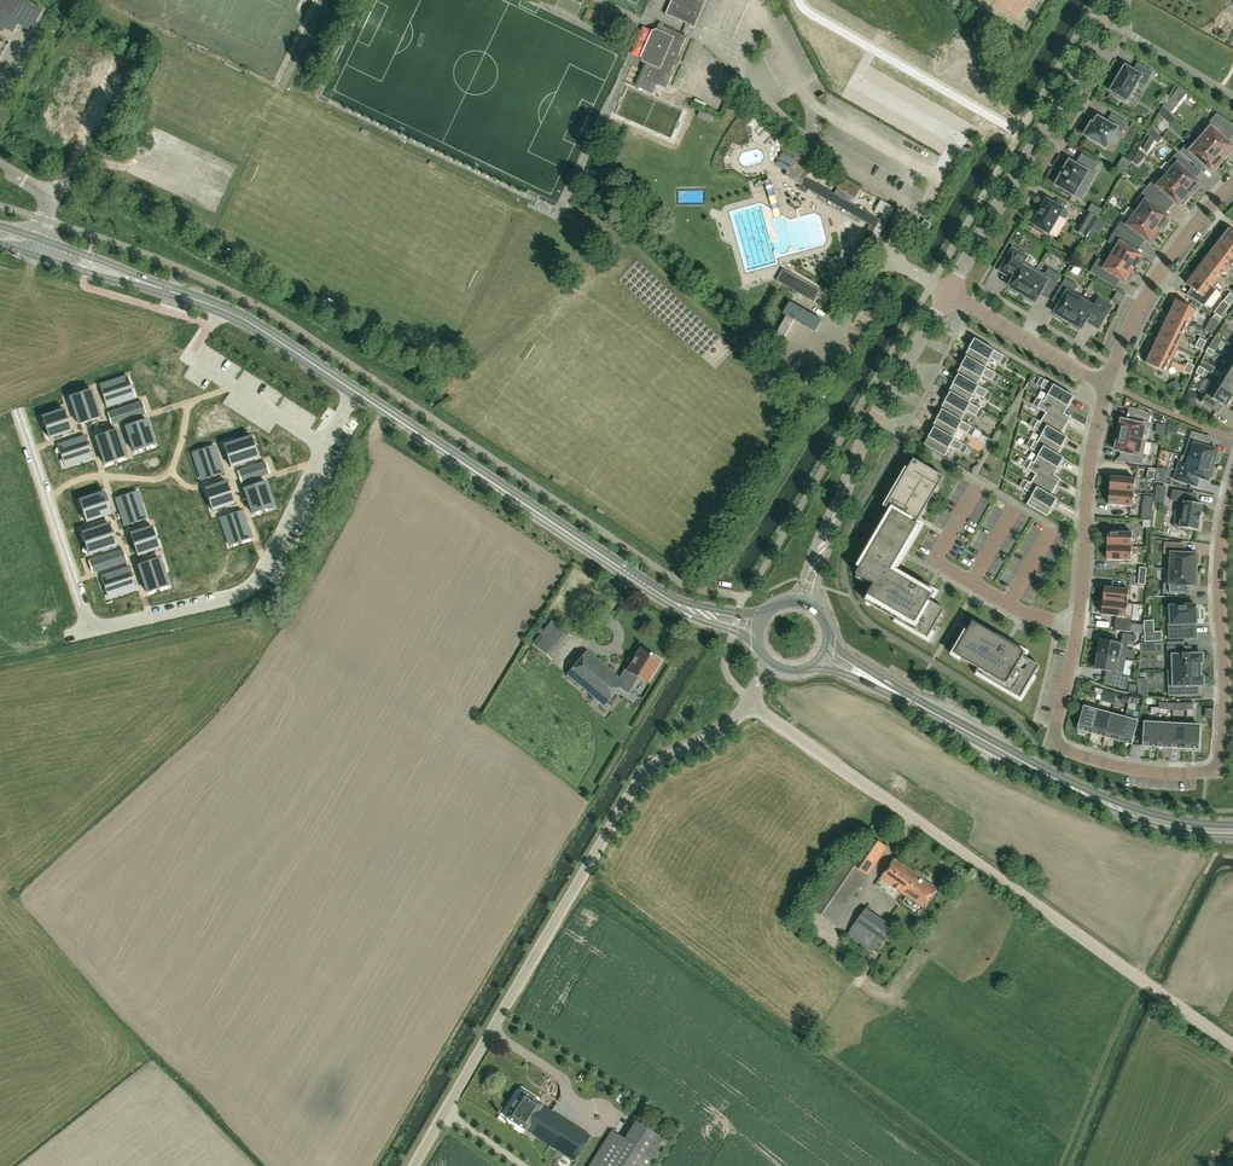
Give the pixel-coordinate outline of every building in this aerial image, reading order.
[(11,33),(16,25),(29,32),(42,10),(24,0),(0,0),(0,32),(1,33),(4,29),(11,33)] [(707,0),(672,0),(666,14),(691,25),(690,27),(694,29),(707,0)] [(687,36),(664,27),(662,32),(658,30),(652,32),(642,57),(644,63),(648,65),(638,86),(654,93),(657,85),(666,89),(672,76),(671,74),(687,36)] [(1126,66),(1125,66),(1125,67),(1120,76),(1119,75),(1116,81),(1111,90),(1110,91),(1111,92),(1111,91),(1127,101),(1138,82),(1145,86),(1153,72),(1138,63),(1134,71),(1126,66)] [(1222,159),(1226,154),(1228,155),(1232,150),(1232,149),(1232,148),(1232,147),(1225,140),(1229,136),(1229,137),(1230,136),(1225,132),(1232,124),(1217,114),(1207,125),(1211,128),(1201,140),(1222,159)] [(1098,117),(1094,124),(1090,122),(1084,131),(1086,133),(1085,135),(1106,148),(1117,129),(1122,132),(1127,124),(1112,115),(1107,123),(1098,117)] [(1163,138),(1151,127),(1147,134),(1150,136),(1142,149),(1148,154),(1158,143),(1163,138)] [(1222,159),(1201,140),(1191,151),(1185,146),(1180,152),(1196,166),(1201,161),(1212,171),(1213,169),(1214,171),(1219,165),(1218,164),(1222,159)] [(744,170),(771,167),(769,152),(761,153),(760,147),(741,150),(744,170)] [(801,185),(806,178),(810,172),(817,176),(823,167),(798,153),(785,176),(801,185)] [(1167,175),(1189,194),(1191,192),(1192,194),(1199,186),(1198,184),(1199,183),(1188,173),(1194,167),(1177,153),(1167,164),(1173,169),(1167,175)] [(1076,165),(1071,162),(1071,161),(1069,161),(1069,162),(1056,184),(1055,185),(1057,186),(1064,190),(1062,192),(1071,197),(1072,195),(1073,195),(1074,196),(1075,195),(1088,173),(1092,175),(1098,164),(1082,154),(1076,165)] [(1189,194),(1167,175),(1161,181),(1156,177),(1146,189),(1159,199),(1164,193),(1178,206),(1180,204),(1182,206),(1189,197),(1187,196),(1189,194)] [(855,198),(861,189),(843,179),(838,188),(855,198)] [(1136,213),(1160,230),(1161,228),(1163,229),(1169,221),(1168,219),(1169,217),(1154,206),(1159,199),(1146,189),(1136,201),(1142,205),(1136,213)] [(893,207),(879,200),(874,209),(882,214),(883,214),(887,217),(893,207)] [(1069,213),(1047,200),(1033,224),(1036,226),(1034,228),(1044,234),(1046,231),(1049,233),(1059,216),(1065,220),(1069,213)] [(1098,218),(1088,212),(1077,231),(1087,237),(1098,218)] [(1160,230),(1136,213),(1131,220),(1125,216),(1116,229),(1130,238),(1135,231),(1150,242),(1152,240),(1154,242),(1160,233),(1158,232),(1160,230)] [(883,214),(882,214),(874,227),(880,230),(887,217),(883,214)] [(931,224),(924,221),(917,234),(923,238),(931,224)] [(1109,253),(1133,269),(1136,264),(1138,265),(1143,258),(1141,257),(1142,255),(1125,245),(1130,238),(1116,229),(1108,242),(1114,245),(1109,253)] [(1220,240),(1232,250),(1232,232),(1229,229),(1220,240)] [(1212,251),(1229,264),(1231,266),(1232,263),(1232,250),(1220,240),(1212,251)] [(1022,295),(1037,270),(1024,262),(1027,256),(1013,248),(1002,265),(1016,273),(1009,287),(1010,288),(1010,291),(1015,293),(1018,292),(1022,295)] [(1229,264),(1212,251),(1203,262),(1220,275),(1227,266),(1229,264)] [(1133,269),(1109,253),(1104,262),(1098,258),(1090,272),(1104,280),(1109,272),(1125,282),(1126,281),(1128,282),(1133,275),(1131,273),(1133,269)] [(1217,279),(1220,275),(1203,262),(1195,273),(1217,290),(1217,289),(1212,286),(1217,279)] [(1045,274),(1037,270),(1022,295),(1027,297),(1026,300),(1031,303),(1034,301),(1036,303),(1045,286),(1052,290),(1061,276),(1048,268),(1045,274)] [(821,290),(791,274),(783,269),(777,281),(785,286),(814,302),(821,290)] [(1213,295),(1217,290),(1195,273),(1186,284),(1196,292),(1191,298),(1204,306),(1213,295)] [(1068,321),(1083,295),(1075,291),(1078,285),(1065,278),(1057,292),(1064,297),(1055,313),(1056,314),(1055,316),(1062,321),(1063,318),(1068,321)] [(1097,304),(1083,295),(1068,321),(1073,324),(1071,327),(1079,331),(1080,329),(1081,329),(1089,317),(1102,325),(1113,306),(1100,298),(1097,304)] [(1113,304),(1119,307),(1122,301),(1117,297),(1113,304)] [(1226,297),(1223,301),(1229,305),(1232,301),(1226,297)] [(1176,301),(1170,313),(1189,322),(1195,310),(1176,301)] [(816,332),(822,321),(790,303),(784,314),(787,316),(777,334),(785,338),(795,320),(816,332)] [(1170,313),(1164,326),(1183,335),(1189,322),(1170,313)] [(1219,322),(1221,318),(1215,314),(1212,318),(1219,322)] [(1177,348),(1183,335),(1164,326),(1158,338),(1177,348)] [(1158,338),(1152,351),(1171,360),(1177,348),(1158,338)] [(985,367),(991,358),(1004,366),(1008,359),(974,339),(965,356),(985,368),(985,367)] [(1204,345),(1197,342),(1195,347),(1201,350),(1204,345)] [(1165,373),(1171,360),(1152,351),(1146,363),(1165,373)] [(978,385),(983,375),(996,383),(1000,376),(985,367),(985,368),(965,356),(964,356),(966,357),(957,374),(977,386),(978,385)] [(1232,379),(1232,362),(1230,361),(1223,373),(1232,379)] [(1202,376),(1205,370),(1199,366),(1198,367),(1196,373),(1202,376)] [(1223,373),(1216,385),(1232,395),(1232,379),(1223,373)] [(975,393),(988,401),(992,394),(978,385),(977,386),(957,374),(956,374),(958,375),(949,391),(969,403),(975,393)] [(1040,377),(1036,385),(1049,392),(1044,401),(1065,414),(1074,397),(1040,377)] [(125,378),(100,386),(103,395),(128,387),(125,378)] [(1232,397),(1232,395),(1216,385),(1212,382),(1200,402),(1217,412),(1222,405),(1227,408),(1232,397)] [(823,398),(827,394),(821,388),(817,393),(823,398)] [(129,389),(104,397),(107,407),(132,398),(129,389)] [(980,419),(984,412),(969,403),(949,391),(948,392),(950,393),(940,409),(961,421),(961,420),(967,411),(980,419)] [(92,393),(82,396),(91,421),(100,418),(92,393)] [(1198,398),(1189,393),(1184,403),(1193,408),(1198,398)] [(80,396),(71,400),(79,425),(89,422),(80,396)] [(1032,405),(1046,412),(1041,422),(1033,418),(1068,438),(1061,434),(1071,417),(1065,414),(1044,401),(1037,397),(1032,405)] [(142,403),(107,414),(110,425),(145,413),(142,403)] [(940,409),(942,410),(932,427),(952,438),(953,437),(959,428),(972,436),(976,429),(961,420),(961,421),(940,409)] [(1118,435),(1147,441),(1150,427),(1152,415),(1143,410),(1136,409),(1133,422),(1121,420),(1121,421),(1119,421),(1117,429),(1119,430),(1118,435)] [(64,410),(45,417),(48,426),(67,420),(64,410)] [(1042,433),(1037,442),(1030,438),(1064,459),(1065,458),(1058,454),(1068,438),(1033,418),(1029,425),(1042,433)] [(147,420),(137,423),(145,446),(154,443),(147,420)] [(68,422),(48,429),(51,438),(71,431),(68,422)] [(135,424),(126,427),(133,450),(143,447),(135,424)] [(944,456),(950,445),(964,453),(968,446),(953,437),(952,438),(932,427),(934,428),(924,445),(944,456)] [(974,437),(985,441),(989,432),(979,428),(974,437)] [(117,430),(107,433),(116,459),(125,456),(117,430)] [(1206,447),(1209,436),(1192,431),(1184,456),(1213,466),(1214,463),(1216,464),(1220,454),(1217,453),(1218,451),(1206,447)] [(105,434),(96,437),(104,463),(114,459),(105,434)] [(1129,462),(1143,465),(1145,456),(1144,455),(1147,441),(1118,435),(1117,440),(1115,440),(1113,448),(1115,448),(1115,450),(1130,454),(1129,462)] [(85,437),(60,445),(63,455),(89,446),(85,437)] [(249,438),(224,446),(227,456),(252,447),(249,438)] [(1034,463),(1027,459),(1026,459),(1061,479),(1055,475),(1064,459),(1030,438),(1026,445),(1039,453),(1034,463)] [(968,446),(964,453),(969,456),(973,448),(968,446)] [(89,448),(64,457),(67,466),(92,458),(89,448)] [(214,449),(205,452),(213,477),(223,474),(214,449)] [(253,449),(227,458),(231,467),(256,459),(253,449)] [(203,452),(193,455),(202,481),(211,478),(203,452)] [(1020,456),(1017,462),(1022,465),(1025,459),(1020,456)] [(1213,468),(1213,466),(1184,456),(1182,456),(1175,479),(1194,485),(1196,477),(1209,481),(1210,478),(1212,479),(1215,469),(1213,468)] [(1022,466),(1036,474),(1030,483),(1024,479),(1023,480),(1057,500),(1058,499),(1051,495),(1061,479),(1026,459),(1022,466)] [(916,632),(928,639),(945,610),(930,601),(935,592),(894,568),(918,526),(913,524),(935,486),(939,488),(945,478),(914,460),(886,508),(891,511),(863,558),(866,560),(857,575),(874,585),(866,599),(917,629),(916,632)] [(265,463),(237,472),(240,483),(269,474),(265,463)] [(1134,493),(1135,479),(1111,477),(1110,491),(1134,493)] [(1057,500),(1023,480),(1019,487),(1033,495),(1027,505),(1048,517),(1057,500)] [(265,482),(256,486),(263,508),(273,505),(265,482)] [(227,483),(207,489),(210,499),(230,492),(227,483)] [(254,486),(244,489),(252,512),(261,509),(254,486)] [(1174,527),(1198,531),(1199,522),(1200,522),(1202,513),(1201,513),(1202,504),(1190,502),(1192,493),(1173,490),(1171,500),(1178,501),(1174,527)] [(1133,507),(1134,493),(1110,491),(1109,505),(1133,507)] [(104,493),(81,501),(84,510),(107,502),(104,493)] [(138,494),(128,497),(137,523),(146,520),(138,494)] [(230,494),(211,501),(214,510),(234,504),(230,494)] [(126,498),(117,501),(125,526),(135,523),(126,498)] [(108,504),(85,512),(88,521),(111,514),(108,504)] [(241,511),(232,514),(240,540),(250,537),(241,511)] [(230,515),(220,518),(229,543),(238,540),(230,515)] [(109,525),(84,533),(87,542),(112,534),(109,525)] [(150,528),(130,535),(134,544),(153,538),(150,528)] [(1108,532),(1108,546),(1132,547),(1132,533),(1108,532)] [(113,536),(88,544),(91,554),(116,545),(113,536)] [(154,540),(134,546),(137,556),(157,549),(154,540)] [(1171,569),(1196,570),(1196,564),(1199,564),(1199,555),(1185,554),(1185,553),(1183,550),(1181,550),(1181,543),(1165,543),(1164,554),(1171,554),(1171,569)] [(1132,547),(1108,546),(1107,560),(1131,561),(1132,547)] [(124,550),(89,562),(92,573),(128,561),(124,550)] [(159,559),(150,562),(158,587),(168,584),(159,559)] [(148,563),(138,566),(147,591),(156,588),(148,563)] [(129,568),(104,576),(107,586),(132,577),(129,568)] [(1163,593),(1179,594),(1179,585),(1198,586),(1198,576),(1196,576),(1196,570),(1171,569),(1166,569),(1165,584),(1164,584),(1163,593)] [(133,579),(107,588),(111,597),(136,589),(133,579)] [(1105,588),(1104,601),(1128,604),(1128,603),(1129,590),(1105,588)] [(1128,604),(1104,601),(1102,615),(1118,617),(1116,631),(1131,632),(1134,604),(1128,603),(1128,604)] [(1199,620),(1199,609),(1196,610),(1196,606),(1196,605),(1195,605),(1171,606),(1170,606),(1171,624),(1169,624),(1169,640),(1190,639),(1190,624),(1196,624),(1197,624),(1197,623),(1197,620),(1199,620)] [(570,637),(551,621),(532,644),(550,660),(570,637)] [(976,672),(1021,699),(1040,666),(1024,656),(1026,653),(974,622),(955,655),(979,669),(976,672)] [(1144,642),(1161,641),(1160,632),(1144,633),(1144,642)] [(1096,654),(1126,659),(1129,642),(1135,644),(1137,636),(1123,633),(1121,644),(1101,641),(1100,646),(1098,645),(1096,654)] [(1185,647),(1168,647),(1168,656),(1173,656),(1174,671),(1201,670),(1201,663),(1203,663),(1203,654),(1190,655),(1190,654),(1185,654),(1185,647)] [(587,651),(567,675),(603,706),(604,705),(608,701),(618,688),(628,694),(638,678),(647,683),(660,660),(640,649),(628,670),(625,668),(619,678),(587,651)] [(1096,669),(1112,672),(1110,686),(1127,689),(1129,677),(1123,676),(1126,659),(1096,654),(1094,664),(1097,664),(1096,669)] [(1201,670),(1174,671),(1174,685),(1169,686),(1169,695),(1186,694),(1186,687),(1191,687),(1191,686),(1204,686),(1204,677),(1201,677),(1201,670)] [(1135,694),(1137,686),(1130,685),(1128,693),(1135,694)] [(1094,693),(1102,695),(1104,691),(1104,690),(1096,687),(1094,693)] [(1102,695),(1101,701),(1114,704),(1117,694),(1104,691),(1102,695)] [(1120,702),(1128,704),(1129,697),(1122,696),(1120,702)] [(1078,730),(1092,734),(1097,712),(1099,707),(1085,704),(1078,730)] [(1119,741),(1132,745),(1139,718),(1137,718),(1139,712),(1135,711),(1127,709),(1124,719),(1125,719),(1119,741)] [(1092,734),(1105,737),(1111,716),(1097,712),(1092,734)] [(1105,737),(1119,741),(1125,719),(1124,719),(1111,716),(1105,737)] [(1157,748),(1171,748),(1173,726),(1173,721),(1159,720),(1159,725),(1157,748)] [(1180,726),(1173,726),(1171,748),(1185,749),(1187,726),(1186,726),(1187,722),(1180,721),(1180,726)] [(1143,747),(1157,748),(1159,725),(1145,724),(1143,747)] [(1185,749),(1199,750),(1201,727),(1187,726),(1185,749)] [(843,857),(809,906),(835,924),(888,848),(872,836),(853,864),(843,857)] [(881,879),(907,897),(908,896),(925,907),(937,889),(920,877),(921,877),(895,859),(881,879)] [(891,927),(866,909),(847,936),(872,953),(891,927)] [(526,1129),(574,1160),(589,1136),(541,1105),(542,1104),(521,1091),(505,1117),(525,1130),(526,1129)] [(626,1140),(611,1130),(588,1165),(650,1165),(666,1141),(638,1123),(637,1124),(636,1123),(626,1140)]
